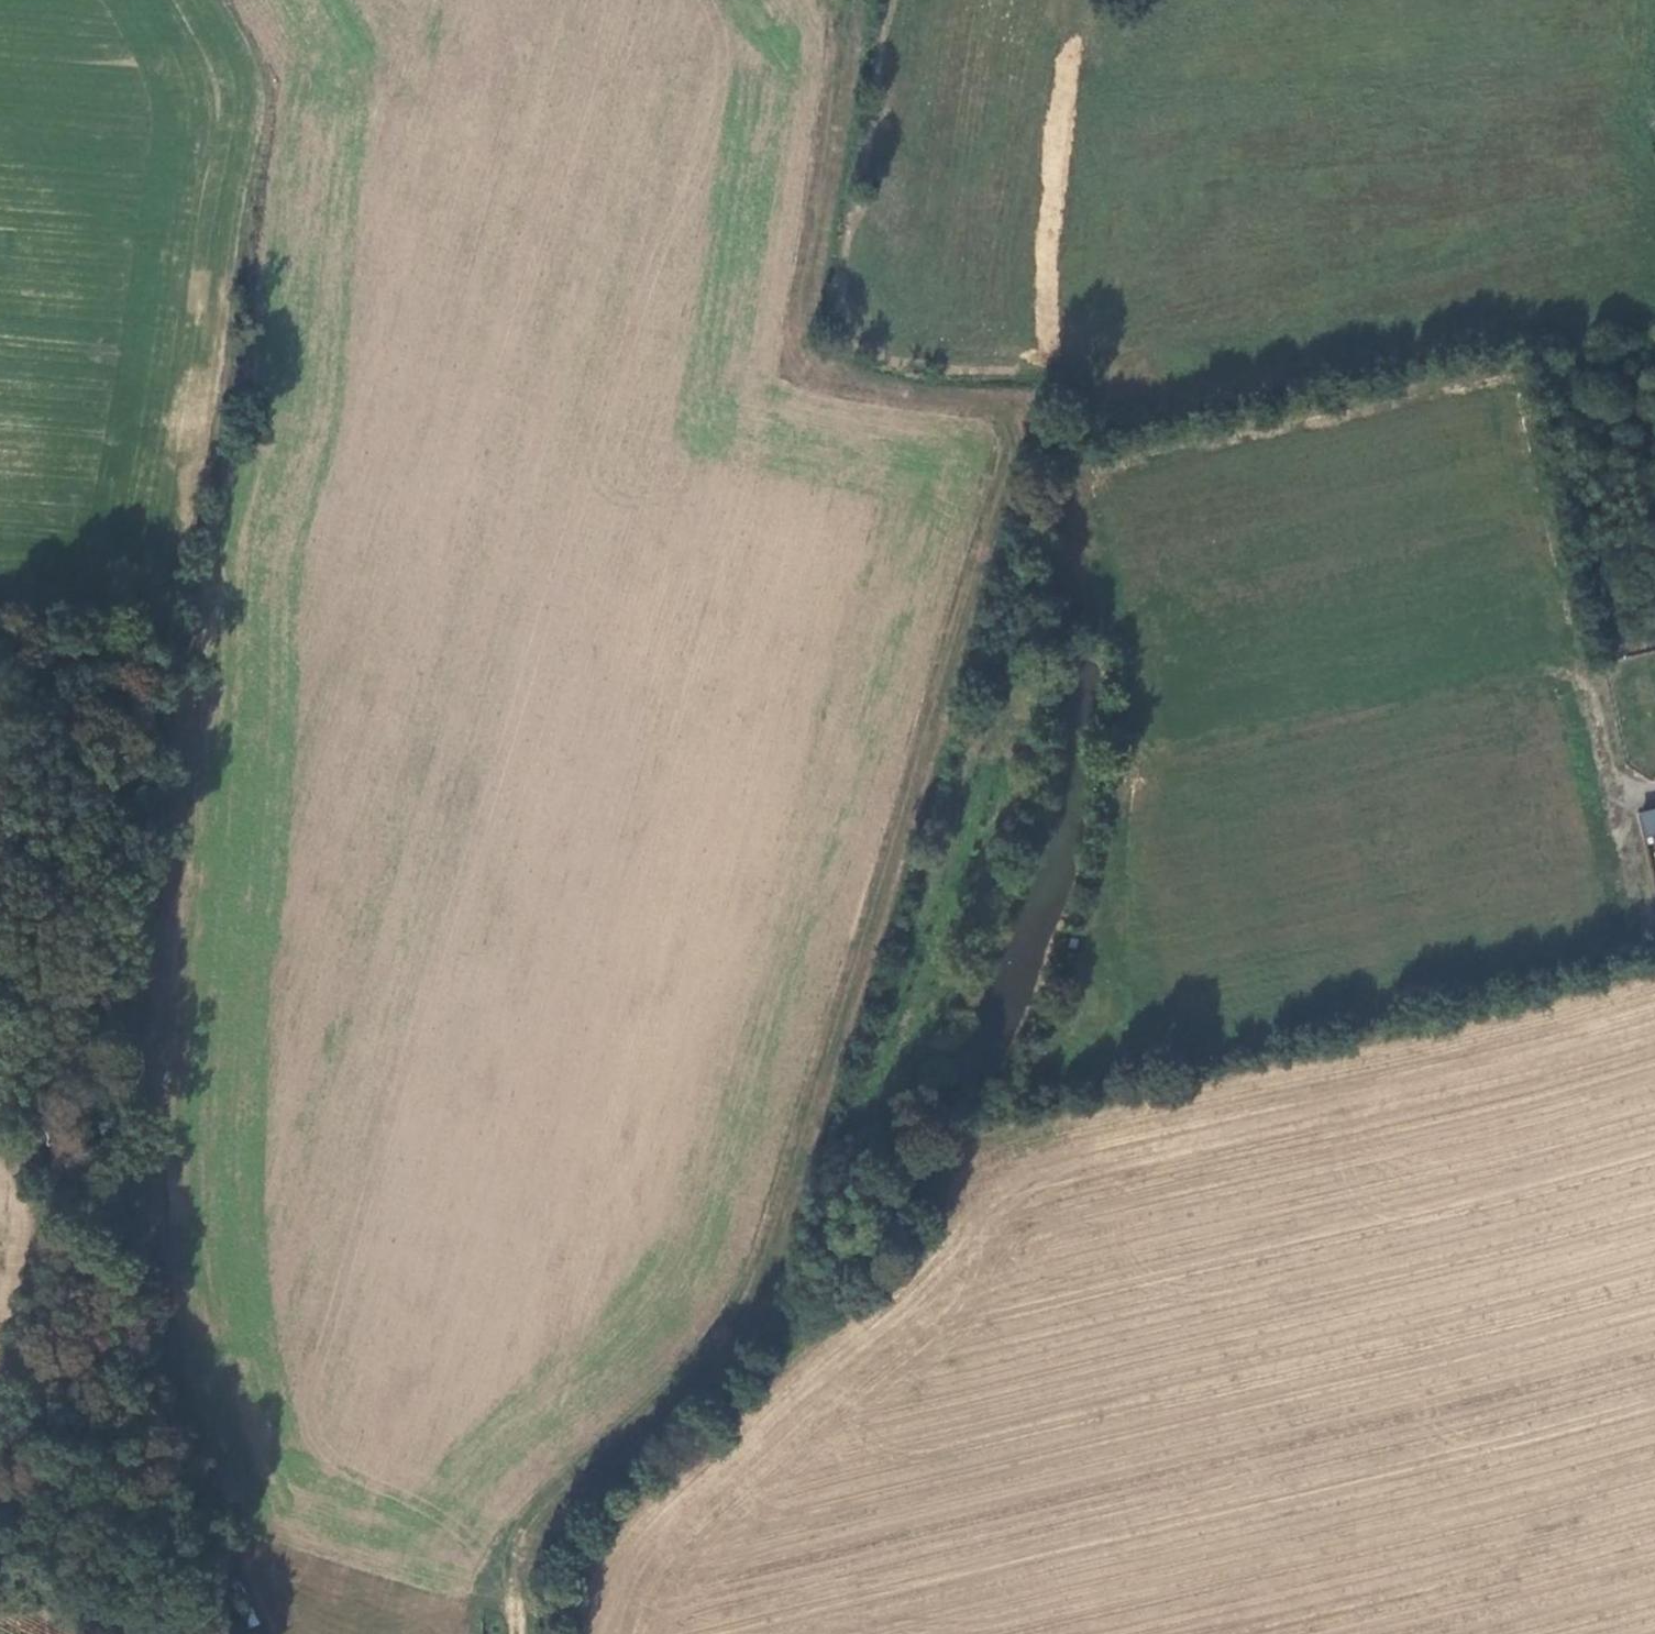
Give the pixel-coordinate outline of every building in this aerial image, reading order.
[(1654,834),(1654,807),(1639,809),(1643,836),(1654,834)]
